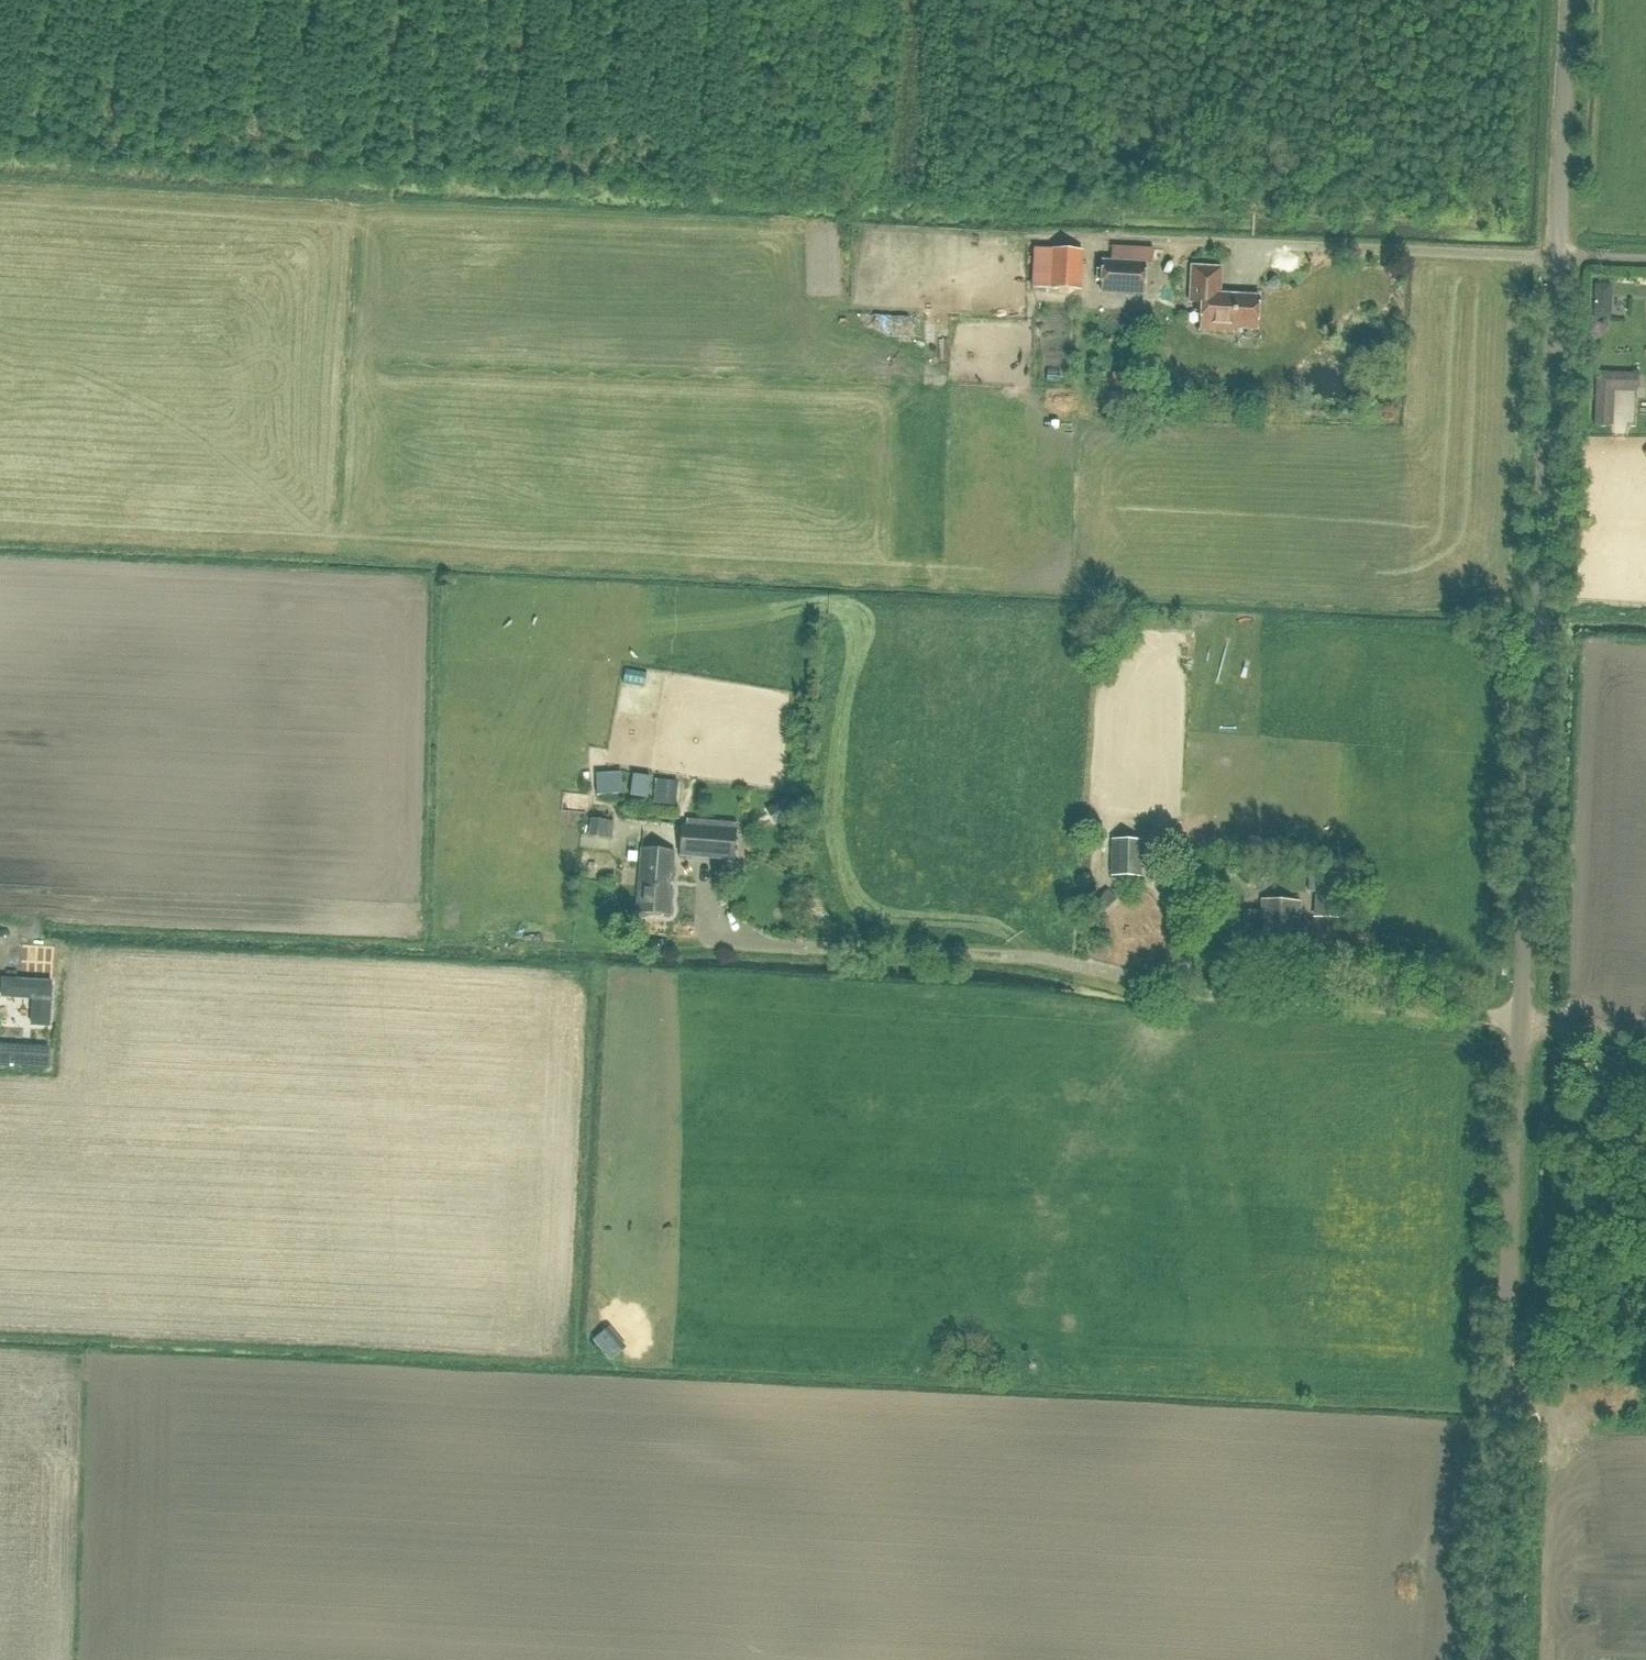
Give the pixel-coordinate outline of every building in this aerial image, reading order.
[(1143,295),(1144,265),(1152,266),(1153,249),(1107,246),(1106,263),(1102,263),(1100,293),(1143,295)] [(1050,250),(1048,290),(1077,292),(1079,252),(1050,250)] [(1257,330),(1258,297),(1219,295),(1220,269),(1191,268),(1189,303),(1201,304),(1200,331),(1232,332),(1232,329),(1257,330)] [(658,778),(655,805),(676,808),(680,780),(658,778)] [(788,796),(766,809),(776,824),(797,811),(788,796)] [(589,836),(611,839),(613,822),(591,819),(589,836)] [(734,860),(736,831),(681,827),(679,856),(734,860)] [(1138,841),(1112,841),(1111,876),(1138,877),(1138,841)] [(639,862),(640,851),(627,849),(628,845),(619,844),(617,859),(639,862)] [(641,849),(637,904),(636,912),(668,915),(671,886),(668,886),(669,873),(672,873),(673,852),(641,849)] [(1345,875),(1315,874),(1312,919),(1341,920),(1345,875)] [(1246,938),(1259,938),(1259,952),(1301,954),(1302,933),(1298,932),(1299,903),(1261,901),(1260,914),(1247,914),(1244,917),(1243,934),(1246,938)]
